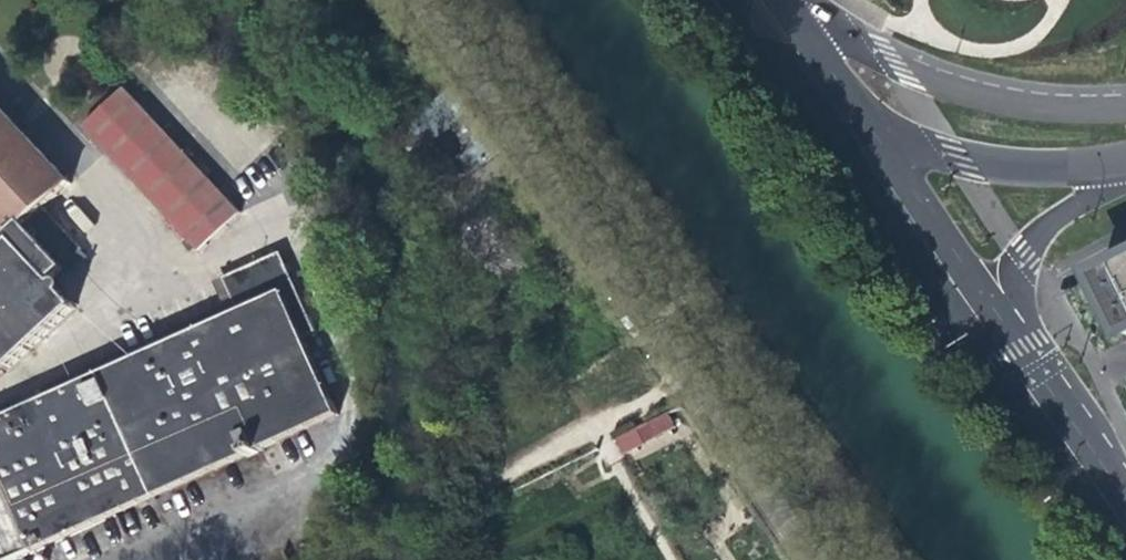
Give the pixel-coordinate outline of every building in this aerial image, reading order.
[(474,166),(500,148),(454,86),(409,120),(428,144),(452,128),(465,148),(474,166)] [(83,127),(199,251),(241,212),(124,88),(83,127)] [(7,372),(75,308),(52,284),(66,270),(63,267),(81,250),(44,209),(68,184),(0,109),(0,365),(7,372)] [(422,179),(424,178),(453,158),(448,151),(418,171),(422,179)] [(464,173),(453,158),(424,178),(434,194),(464,173)] [(338,414),(305,337),(316,332),(280,254),(223,279),(237,313),(0,419),(0,559),(13,559),(338,414)] [(1100,275),(1103,288),(1111,305),(1125,297),(1125,262),(1100,275)] [(1114,311),(1120,320),(1125,329),(1125,305),(1114,311)] [(670,416),(649,425),(656,435),(679,426),(670,416)] [(645,443),(637,431),(614,441),(621,454),(645,443)] [(738,501),(717,515),(732,539),(756,524),(738,501)]
